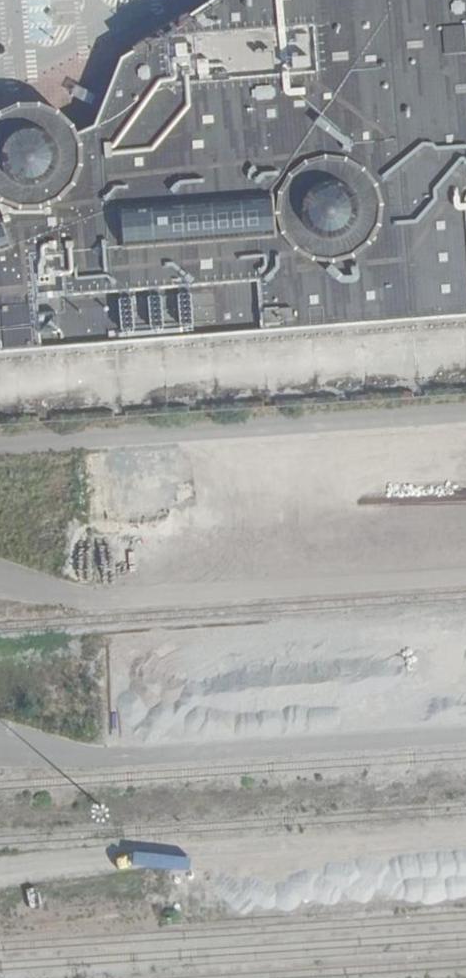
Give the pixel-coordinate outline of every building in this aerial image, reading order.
[(465,327),(465,0),(204,0),(117,62),(86,131),(64,140),(50,120),(31,112),(9,112),(0,116),(0,360),(465,327)]
